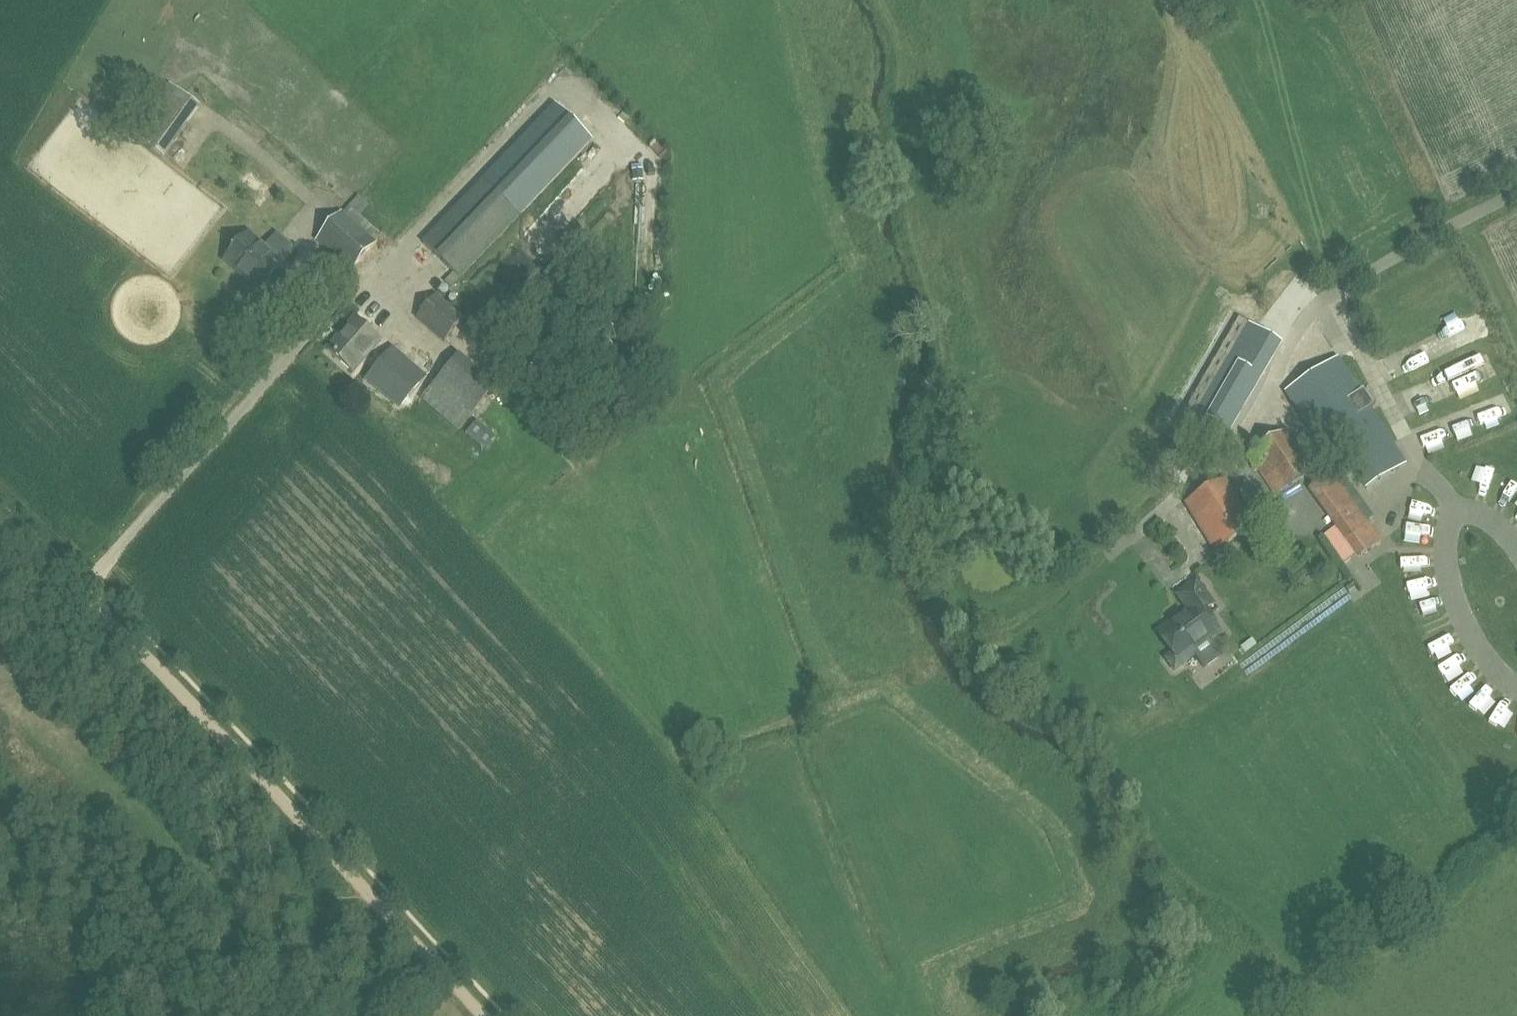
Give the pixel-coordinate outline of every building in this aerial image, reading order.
[(135,102),(147,111),(132,132),(160,152),(194,105),(156,73),(135,102)] [(555,105),(424,243),(460,277),(592,139),(555,105)] [(375,244),(342,213),(318,239),(351,270),(375,244)] [(298,277),(248,234),(225,261),(261,292),(272,279),(286,292),(298,277)] [(436,294),(416,317),(445,341),(464,318),(436,294)] [(381,341),(355,318),(328,349),(353,372),(381,341)] [(1248,324),(1238,342),(1267,359),(1277,341),(1248,324)] [(1257,376),(1267,359),(1238,342),(1228,359),(1257,376)] [(364,380),(395,407),(421,378),(390,350),(364,380)] [(460,356),(454,363),(422,399),(459,431),(495,388),(460,356)] [(1393,442),(1338,358),(1286,392),(1322,446),(1333,439),(1353,469),(1393,442)] [(1247,394),(1257,376),(1228,359),(1218,377),(1247,394)] [(1218,377),(1208,394),(1237,411),(1247,394),(1218,377)] [(1227,428),(1237,411),(1208,394),(1198,411),(1227,428)] [(1198,411),(1187,429),(1181,441),(1195,449),(1202,438),(1216,446),(1227,428),(1198,411)] [(480,424),(471,434),(488,448),(497,437),(480,424)] [(1249,456),(1274,495),(1312,470),(1287,431),(1249,456)] [(1332,473),(1313,486),(1325,504),(1345,490),(1332,473)] [(1185,503),(1215,552),(1255,527),(1225,479),(1185,503)] [(1337,520),(1349,537),(1369,523),(1356,506),(1337,520)] [(1172,622),(1158,632),(1182,664),(1197,653),(1195,650),(1220,631),(1204,610),(1214,604),(1197,581),(1178,595),(1189,609),(1184,613),(1183,613),(1182,614),(1184,616),(1175,623),(1173,620),(1172,621),(1172,622)]
